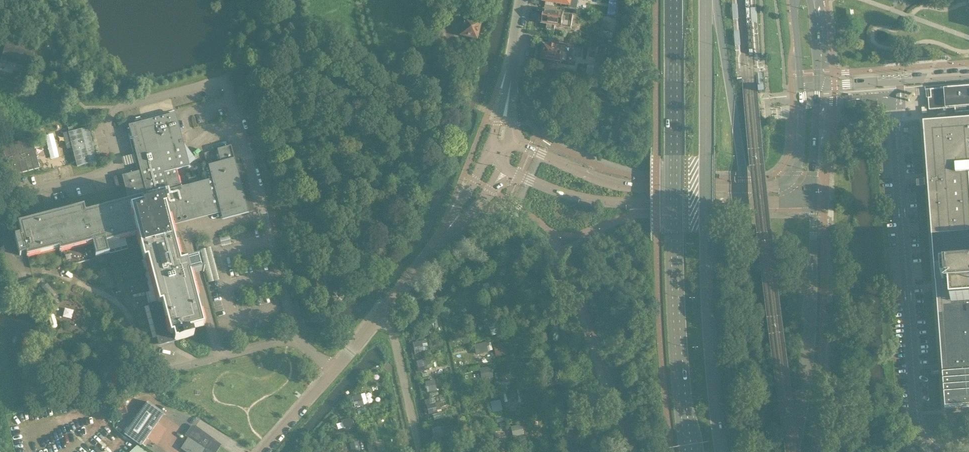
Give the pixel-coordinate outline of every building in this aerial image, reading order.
[(610,4),(608,15),(611,16),(615,16),(617,5),(610,4)] [(541,17),(540,21),(542,23),(542,24),(547,24),(546,29),(555,31),(555,26),(571,28),(573,15),(544,11),(543,16),(541,17)] [(480,23),(464,19),(464,23),(460,22),(459,26),(463,27),(461,35),(476,39),(480,23)] [(564,42),(565,38),(549,36),(548,43),(559,44),(559,41),(564,42)] [(30,69),(35,49),(6,41),(1,61),(30,69)] [(542,52),(542,56),(543,57),(543,58),(546,59),(545,68),(557,69),(558,61),(561,61),(566,61),(567,54),(572,55),(573,47),(558,44),(558,46),(548,45),(548,46),(545,46),(544,51),(542,52)] [(469,49),(457,51),(459,61),(470,59),(469,49)] [(594,66),(593,77),(606,79),(607,68),(594,66)] [(948,88),(948,97),(934,98),(935,110),(955,108),(955,113),(968,112),(968,87),(948,88)] [(878,102),(865,103),(866,111),(878,110),(878,102)] [(19,235),(14,236),(20,255),(26,254),(27,256),(59,248),(60,251),(85,244),(86,244),(92,242),(92,243),(95,255),(96,256),(100,255),(105,254),(109,253),(108,252),(106,243),(106,242),(106,241),(111,240),(112,240),(118,238),(118,239),(119,239),(119,238),(124,237),(125,237),(125,236),(131,235),(131,236),(131,235),(137,233),(137,234),(138,233),(140,239),(139,239),(139,240),(140,240),(141,246),(140,246),(141,247),(141,246),(143,252),(142,252),(142,253),(143,253),(144,258),(144,259),(144,260),(148,258),(149,264),(148,264),(149,265),(150,265),(151,270),(150,271),(151,271),(153,277),(152,277),(152,278),(153,277),(154,283),(154,284),(155,284),(156,289),(155,290),(156,290),(158,296),(157,296),(157,297),(158,297),(159,302),(149,305),(157,338),(172,334),(174,340),(174,341),(175,340),(193,336),(192,330),(190,331),(190,330),(190,329),(203,326),(203,325),(202,325),(200,320),(201,319),(200,319),(199,313),(199,312),(197,307),(198,307),(198,306),(197,306),(195,300),(196,300),(195,300),(194,294),(195,294),(194,293),(193,293),(192,288),(193,287),(192,287),(190,281),(191,281),(191,280),(190,281),(189,275),(190,275),(204,271),(200,257),(186,261),(180,263),(173,237),(172,238),(171,232),(172,232),(171,231),(170,231),(169,226),(170,225),(169,225),(167,219),(219,206),(223,219),(247,212),(247,211),(239,180),(234,160),(231,146),(217,150),(221,163),(202,168),(205,181),(183,187),(180,187),(176,169),(178,168),(189,165),(188,159),(177,161),(174,150),(184,147),(175,114),(142,122),(138,123),(135,124),(129,126),(131,133),(141,171),(138,172),(139,176),(126,180),(132,200),(128,201),(125,202),(85,213),(83,206),(18,223),(22,237),(20,237),(19,235)] [(879,118),(868,119),(866,119),(867,128),(880,127),(879,118)] [(924,124),(943,377),(945,409),(968,407),(968,120),(924,124)] [(96,162),(88,127),(68,132),(77,166),(96,162)] [(32,138),(2,146),(10,176),(40,168),(32,138)] [(249,210),(254,209),(244,168),(239,170),(249,210)] [(122,174),(115,176),(117,185),(124,183),(122,174)] [(43,286),(42,287),(54,301),(55,300),(58,297),(47,283),(45,284),(43,286)] [(49,316),(48,318),(51,327),(53,329),(55,329),(57,327),(57,325),(54,315),(53,314),(51,315),(49,316)] [(483,322),(481,314),(473,315),(475,323),(483,322)] [(500,333),(498,322),(489,324),(492,335),(500,333)] [(424,351),(422,340),(413,342),(415,352),(424,351)] [(486,343),(473,346),(475,354),(488,351),(486,343)] [(506,353),(503,343),(494,346),(496,356),(506,353)] [(419,371),(427,369),(425,361),(417,363),(419,371)] [(510,374),(508,365),(498,367),(500,376),(510,374)] [(493,377),(491,367),(480,369),(483,379),(493,377)] [(436,390),(434,380),(424,382),(426,392),(436,390)] [(519,400),(517,389),(506,391),(509,402),(519,400)] [(364,405),(361,394),(352,397),(355,407),(364,405)] [(503,412),(500,400),(490,402),(493,414),(503,412)] [(128,414),(125,401),(113,403),(115,416),(128,414)] [(124,435),(141,447),(164,414),(147,402),(124,435)] [(438,412),(436,403),(426,405),(428,415),(438,412)] [(355,426),(352,418),(342,421),(344,429),(355,426)] [(514,435),(522,433),(520,425),(512,427),(514,435)] [(442,436),(440,426),(431,428),(434,438),(442,436)] [(219,446),(194,428),(193,431),(191,439),(189,443),(185,449),(189,451),(215,451),(219,446)] [(509,439),(506,429),(498,431),(501,441),(509,439)] [(358,442),(350,444),(351,451),(360,451),(358,442)] [(375,442),(367,444),(369,451),(376,451),(377,451),(375,442)]
